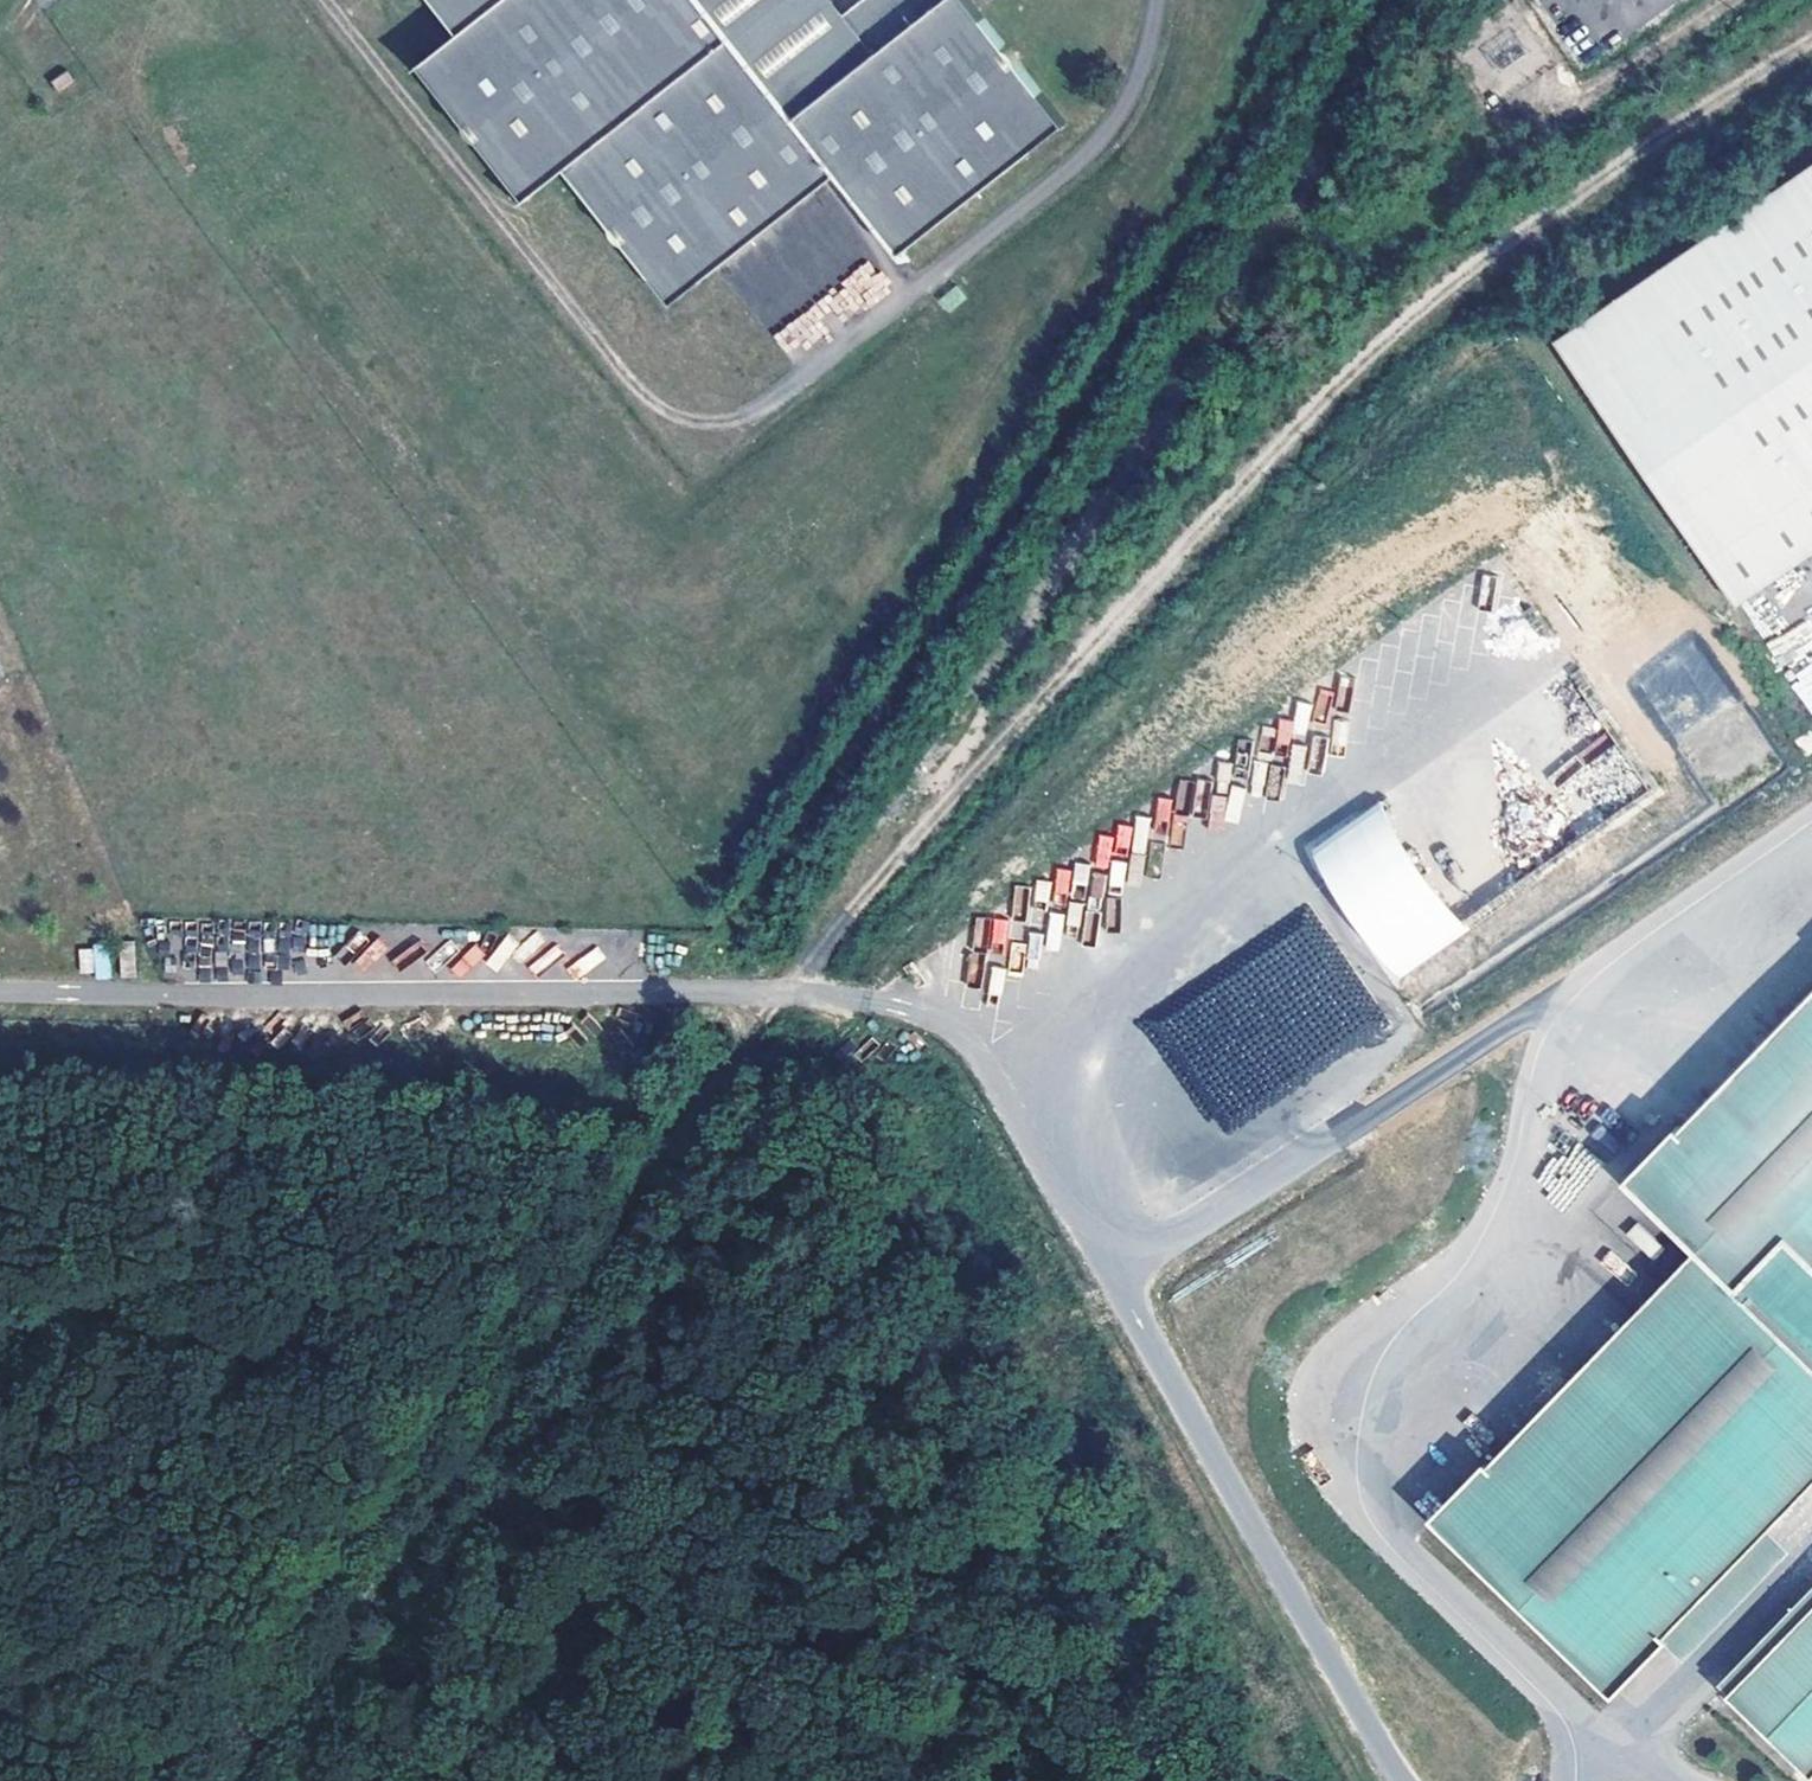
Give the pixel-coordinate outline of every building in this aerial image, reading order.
[(467,29),(423,63),(531,197),(571,166),(677,302),(840,172),(906,253),(1070,123),(972,0),(866,0),(852,11),(843,0),(443,0),(467,29)] [(73,79),(66,69),(50,80),(57,90),(73,79)] [(1586,326),(1766,589),(1811,557),(1811,168),(1586,326)] [(847,322),(890,289),(870,263),(827,296),(847,322)] [(956,286),(938,300),(947,312),(966,298),(956,286)] [(774,330),(784,353),(823,337),(814,314),(774,330)] [(1811,701),(1811,672),(1794,681),(1806,705),(1811,701)] [(1388,982),(1462,937),(1380,803),(1306,849),(1388,982)] [(80,976),(108,974),(106,947),(78,950),(80,976)] [(1631,1170),(1704,1240),(1493,1461),(1492,1457),(1434,1514),(1618,1688),(1669,1638),(1689,1655),(1799,1542),(1776,1522),(1811,1485),(1811,988),(1685,1120),(1681,1117),(1631,1170)] [(1725,1679),(1811,1768),(1811,1589),(1725,1679)]
